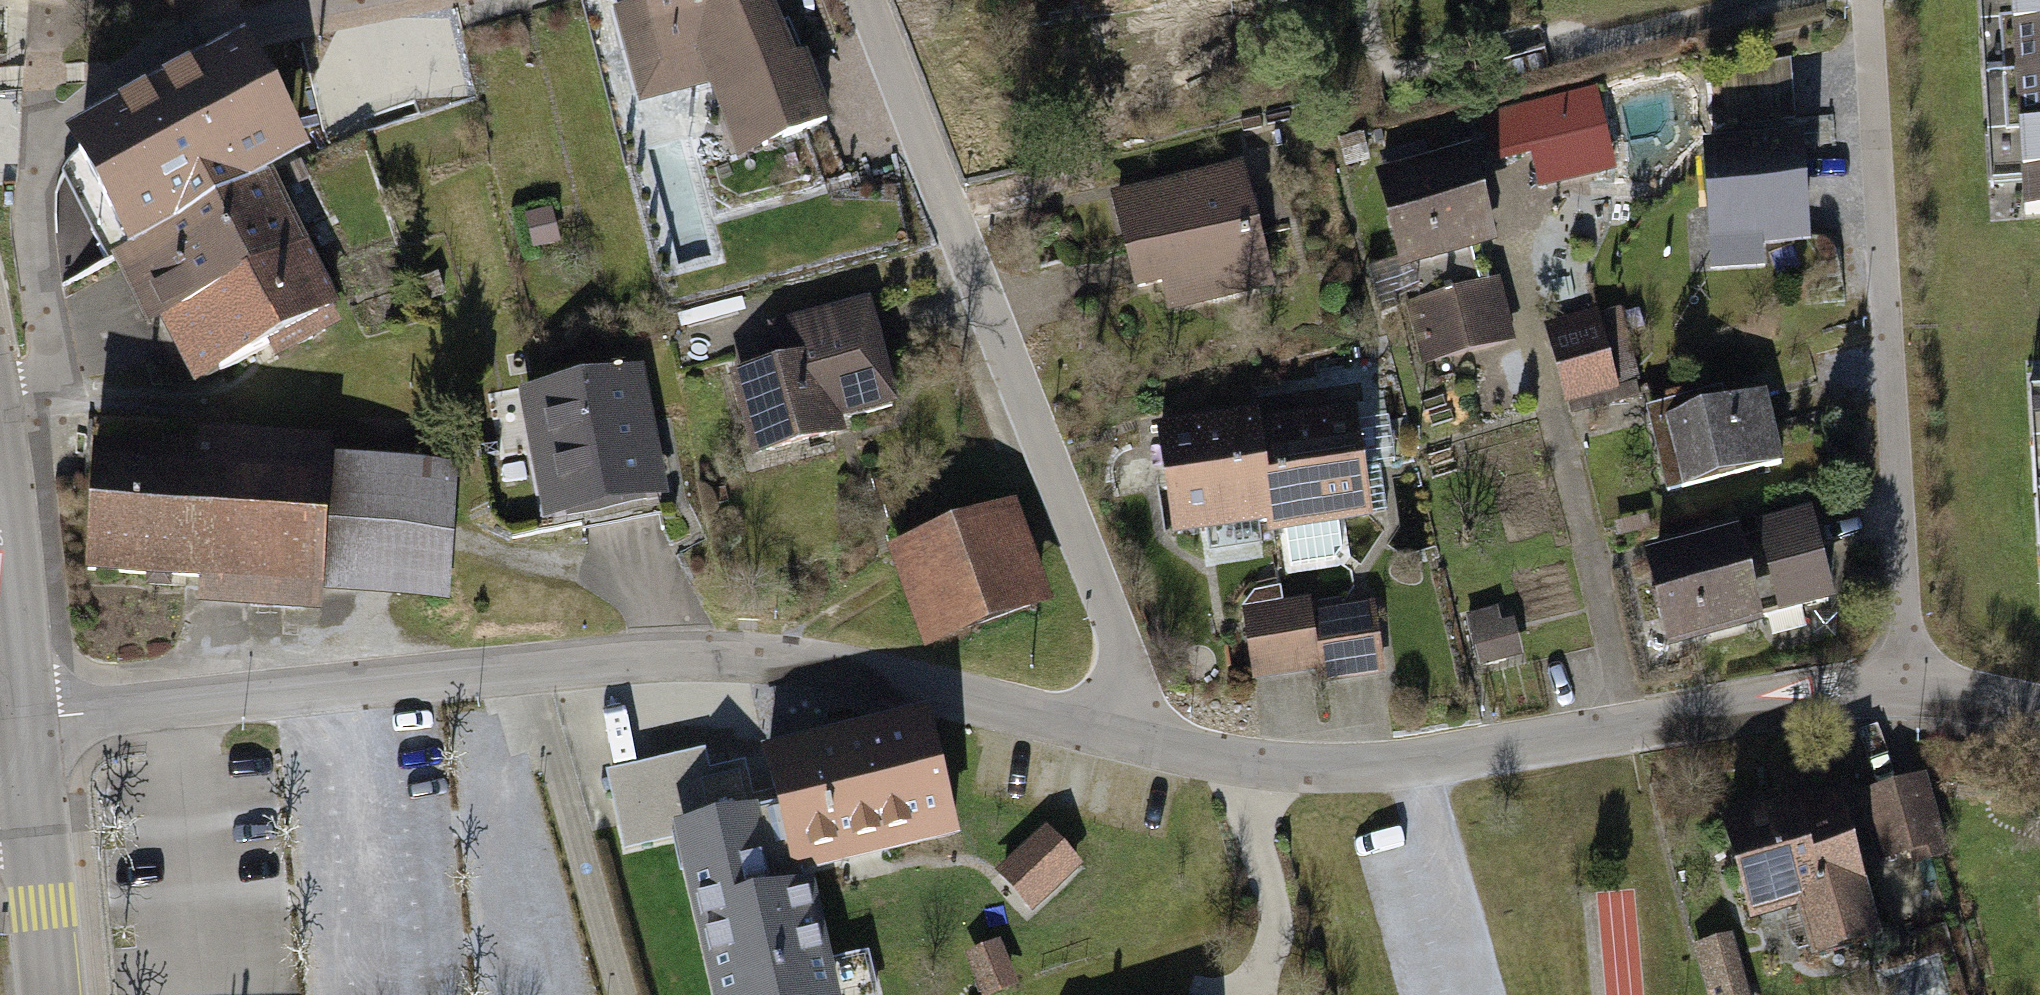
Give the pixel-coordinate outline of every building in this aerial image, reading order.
[(651,4),(616,15),(647,113),(714,91),(735,155),(829,125),(811,66),(795,71),(772,0),(767,0),(758,3),(757,0),(650,0),(651,4)] [(2039,218),(2039,0),(1975,0),(1985,190),(2018,188),(2020,219),(2039,218)] [(77,151),(137,259),(152,250),(270,184),(317,158),(257,51),(77,151)] [(1791,65),(1717,74),(1723,129),(1797,121),(1791,65)] [(1591,85),(1520,102),(1531,146),(1602,130),(1591,85)] [(1810,138),(1704,143),(1710,273),(1768,270),(1767,248),(1815,246),(1810,138)] [(1242,139),(1113,172),(1142,283),(1271,250),(1242,139)] [(1501,252),(1475,153),(1381,177),(1406,276),(1501,252)] [(340,309),(270,184),(152,250),(172,285),(204,342),(222,375),(340,309)] [(550,212),(523,220),(533,253),(559,245),(550,212)] [(1520,344),(1503,279),(1407,304),(1424,369),(1520,344)] [(1622,300),(1549,319),(1569,395),(1642,376),(1622,300)] [(733,378),(755,463),(849,439),(846,424),(902,409),(875,302),(766,330),(775,367),(733,378)] [(637,372),(523,394),(548,529),(663,508),(637,372)] [(1248,391),(1147,409),(1166,517),(1267,500),(1253,410),(1248,391)] [(1726,392),(1649,409),(1668,499),(1782,474),(1765,397),(1729,405),(1726,392)] [(1354,393),(1253,410),(1267,500),(1272,519),(1373,501),(1354,393)] [(2024,398),(2038,608),(2039,608),(2039,397),(2024,398)] [(190,468),(98,464),(92,603),(323,614),(324,596),(449,602),(454,478),(335,472),(336,454),(191,447),(190,468)] [(1020,485),(894,530),(932,634),(1058,588),(1020,485)] [(1728,531),(1639,553),(1664,652),(1830,611),(1805,512),(1728,531)] [(1309,585),(1244,595),(1255,671),(1320,662),(1311,603),(1309,585)] [(1376,594),(1311,603),(1320,662),(1323,680),(1387,670),(1376,594)] [(1486,670),(1526,660),(1514,611),(1503,614),(1500,603),(1472,610),(1486,670)] [(766,743),(775,801),(676,826),(715,994),(835,994),(812,869),(959,831),(930,706),(766,743)] [(1835,762),(1716,795),(1745,897),(1790,884),(1803,931),(1880,910),(1863,847),(1942,826),(1923,757),(1840,780),(1835,762)] [(1034,920),(1089,875),(1052,830),(997,874),(1034,920)] [(1732,916),(1694,927),(1713,994),(1754,994),(1732,916)] [(999,930),(965,946),(985,986),(1019,970),(999,930)]
